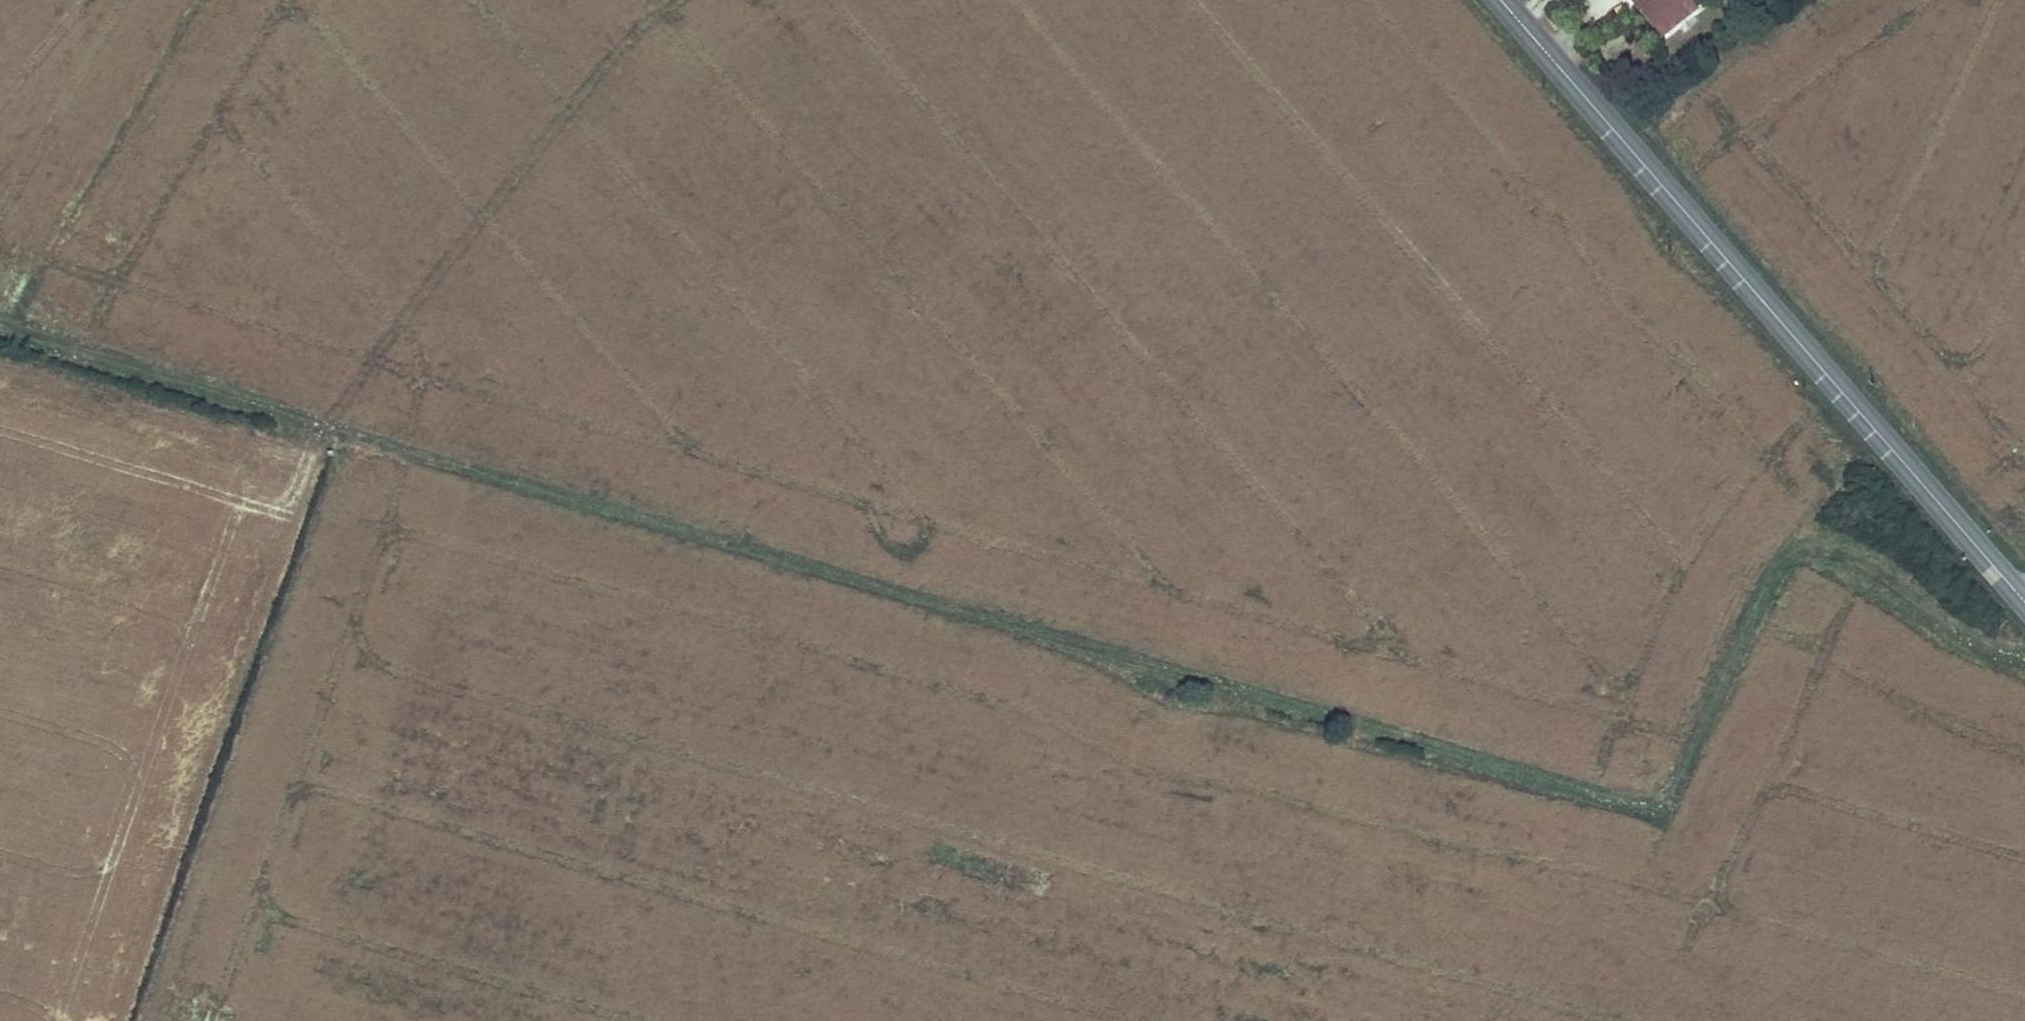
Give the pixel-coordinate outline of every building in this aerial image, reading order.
[(1697,11),(1688,0),(1632,0),(1663,40),(1697,11)]
